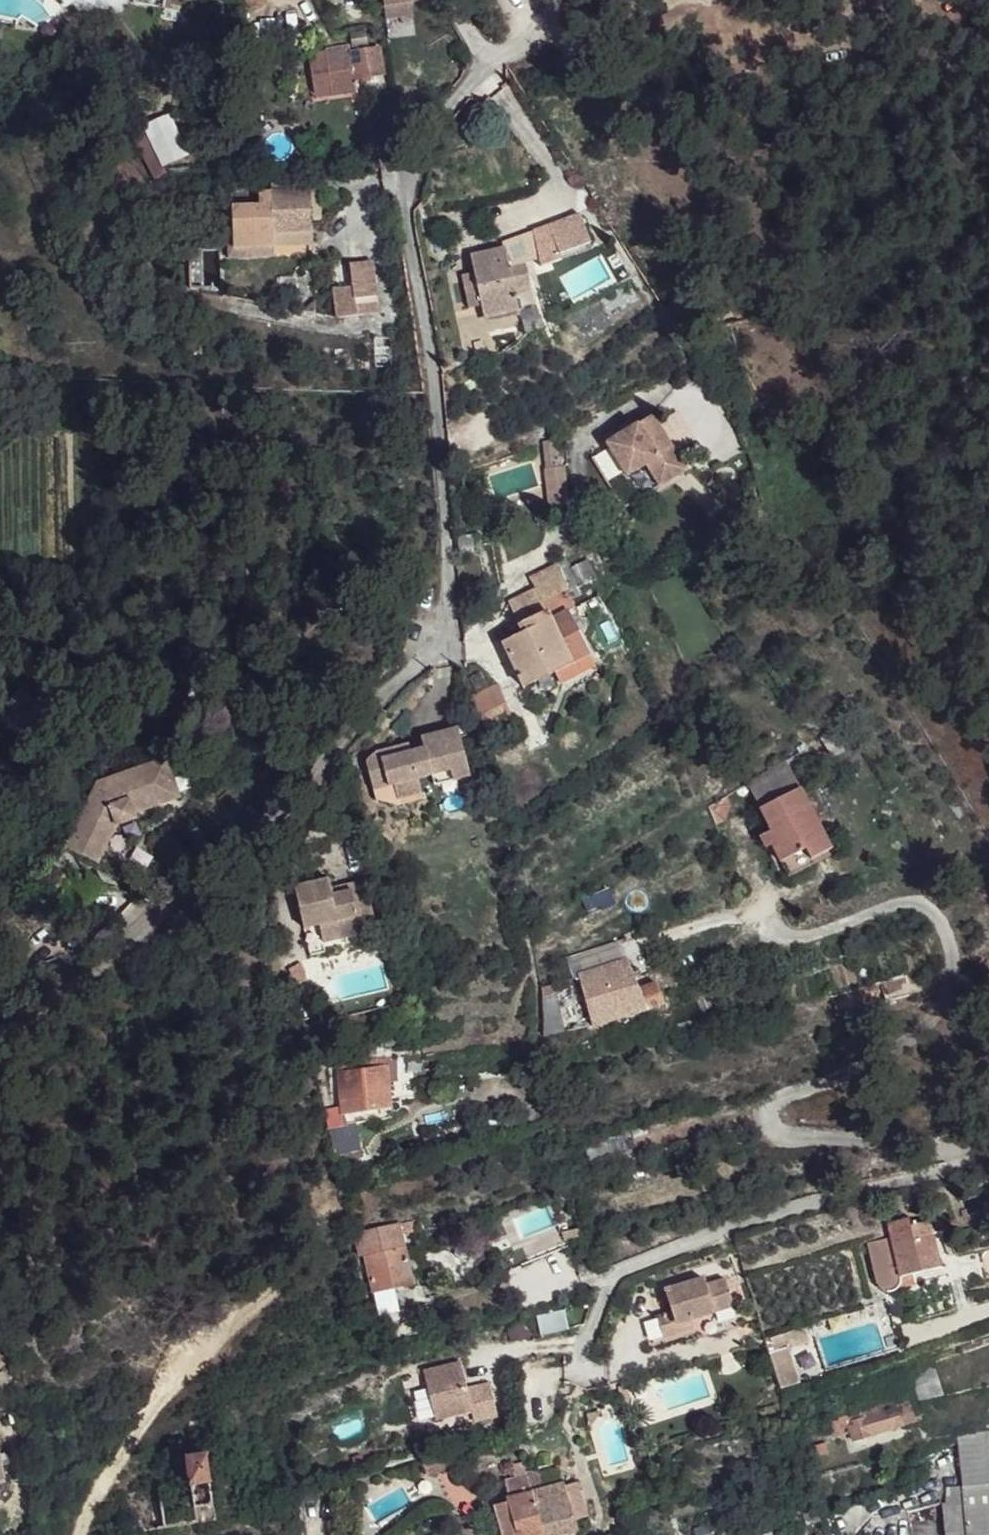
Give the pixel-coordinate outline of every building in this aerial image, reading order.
[(411,5),(384,7),(385,20),(413,17),(411,5)] [(173,11),(164,9),(162,20),(172,21),(173,11)] [(181,23),(191,25),(193,15),(183,13),(181,23)] [(350,47),(310,54),(317,97),(357,91),(355,80),(383,74),(379,47),(351,51),(350,47)] [(235,249),(274,247),(274,235),(273,232),(313,230),(312,220),(311,190),(299,191),(298,183),(288,182),(288,191),(271,192),(271,194),(265,195),(265,202),(247,203),(232,204),(234,239),(235,249)] [(271,183),(271,192),(288,191),(288,182),(271,183)] [(311,182),(298,183),(299,191),(311,190),(311,182)] [(146,195),(160,204),(166,195),(151,186),(146,195)] [(319,190),(311,190),(312,220),(321,220),(319,190)] [(549,226),(559,255),(590,243),(580,215),(549,226)] [(313,230),(273,232),(274,235),(274,247),(314,244),(313,230)] [(235,249),(234,239),(228,239),(229,259),(275,257),(274,247),(235,249)] [(481,306),(483,317),(518,310),(514,294),(513,289),(530,286),(525,263),(509,266),(504,248),(470,255),(474,272),(481,306)] [(373,262),(350,264),(353,286),(334,288),(337,316),(378,312),(373,262)] [(468,309),(481,306),(474,272),(461,275),(468,309)] [(513,289),(514,294),(531,290),(530,286),(513,289)] [(632,427),(605,443),(625,476),(644,465),(658,486),(684,471),(651,415),(632,427)] [(555,441),(542,442),(544,458),(557,456),(555,441)] [(557,456),(544,458),(552,505),(568,503),(560,456),(557,456)] [(454,480),(455,489),(464,488),(463,479),(454,480)] [(458,535),(458,554),(475,553),(473,535),(458,535)] [(567,560),(556,565),(568,589),(581,582),(574,572),(567,560)] [(508,602),(523,633),(550,619),(571,663),(590,654),(592,654),(568,612),(575,607),(566,590),(568,589),(556,565),(530,578),(535,590),(508,602)] [(585,567),(574,572),(581,582),(591,577),(585,567)] [(503,643),(524,686),(571,663),(550,619),(523,633),(503,643)] [(590,654),(555,672),(561,685),(596,667),(590,654)] [(472,696),(486,732),(513,721),(498,683),(472,696)] [(840,726),(821,738),(833,759),(852,745),(840,726)] [(366,764),(373,790),(393,785),(398,799),(421,793),(417,779),(432,774),(435,785),(470,775),(457,727),(421,737),(424,749),(411,752),(408,744),(374,754),(366,764)] [(66,846),(83,855),(89,841),(105,848),(116,824),(136,817),(134,812),(180,795),(166,757),(110,777),(100,797),(92,794),(66,846)] [(786,760),(748,783),(760,807),(800,788),(786,760)] [(98,782),(92,794),(100,797),(110,777),(98,782)] [(771,843),(781,862),(806,849),(811,860),(831,850),(800,788),(760,807),(772,830),(777,840),(771,843)] [(727,796),(709,807),(716,825),(726,821),(732,804),(727,796)] [(771,843),(777,840),(772,830),(761,836),(767,848),(772,845),(771,843)] [(89,841),(83,855),(98,862),(105,848),(89,841)] [(811,860),(806,849),(781,862),(788,878),(833,854),(831,850),(811,860)] [(319,925),(323,943),(377,930),(365,881),(351,884),(352,890),(331,895),(330,889),(328,880),(294,887),(304,928),(319,925)] [(330,889),(331,895),(352,890),(351,884),(330,889)] [(622,943),(568,960),(573,978),(578,977),(628,961),(622,943)] [(578,977),(592,1027),(621,1019),(645,1011),(662,1005),(655,985),(639,990),(628,961),(578,977)] [(554,985),(542,988),(542,997),(555,992),(556,992),(554,985)] [(542,997),(543,1022),(561,1018),(555,992),(542,997)] [(561,1018),(543,1022),(543,1037),(563,1033),(561,1018)] [(390,1109),(385,1066),(341,1072),(345,1116),(390,1109)] [(327,1119),(330,1129),(391,1121),(390,1109),(345,1116),(327,1119)] [(868,1243),(877,1284),(877,1286),(878,1287),(879,1288),(880,1289),(881,1290),(883,1291),(884,1291),(885,1292),(886,1292),(891,1292),(895,1290),(896,1289),(898,1287),(899,1285),(900,1282),(900,1278),(913,1275),(940,1269),(933,1234),(943,1231),(940,1219),(909,1227),(908,1219),(888,1224),(891,1237),(868,1243)] [(413,1220),(399,1224),(401,1231),(404,1230),(405,1234),(415,1231),(413,1220)] [(366,1256),(374,1292),(413,1284),(401,1231),(399,1224),(356,1234),(360,1258),(366,1256)] [(898,1287),(896,1289),(915,1286),(913,1275),(900,1278),(900,1282),(899,1285),(898,1287)] [(672,1312),(676,1323),(734,1306),(725,1279),(706,1285),(704,1277),(665,1289),(672,1312)] [(374,1292),(372,1292),(379,1318),(419,1309),(413,1284),(374,1292)] [(568,1328),(564,1311),(537,1317),(541,1334),(568,1328)] [(676,1323),(672,1312),(657,1317),(664,1338),(695,1328),(692,1319),(676,1323)] [(805,1327),(765,1339),(769,1352),(788,1347),(810,1340),(805,1327)] [(5,1342),(7,1356),(14,1354),(12,1341),(5,1342)] [(788,1347),(769,1352),(780,1389),(798,1383),(788,1347)] [(468,1388),(461,1362),(424,1371),(436,1419),(472,1410),(476,1421),(498,1416),(490,1383),(468,1388)] [(934,1363),(911,1371),(919,1402),(943,1395),(934,1363)] [(828,1423),(832,1437),(850,1432),(853,1441),(916,1421),(908,1397),(828,1423)] [(242,1424),(239,1411),(222,1416),(242,1424)] [(962,1487),(988,1484),(988,1430),(957,1433),(962,1487)] [(205,1442),(182,1444),(184,1472),(206,1471),(205,1442)] [(810,1449),(813,1459),(829,1455),(826,1445),(810,1449)] [(431,1450),(416,1453),(429,1477),(451,1467),(451,1449),(431,1450)] [(810,1449),(800,1452),(803,1465),(813,1462),(813,1459),(810,1449)] [(503,1534),(541,1534),(532,1491),(530,1491),(526,1473),(525,1469),(523,1459),(511,1462),(514,1479),(505,1481),(508,1495),(506,1496),(506,1499),(494,1503),(503,1534)] [(540,1470),(526,1473),(530,1491),(532,1491),(543,1488),(540,1470)] [(541,1534),(564,1534),(578,1532),(575,1520),(565,1486),(564,1482),(543,1488),(532,1491),(541,1534)] [(578,1482),(565,1486),(575,1520),(588,1517),(578,1482)] [(962,1487),(968,1534),(988,1534),(988,1484),(962,1487)] [(943,1503),(945,1534),(968,1534),(962,1487),(946,1487),(943,1503)] [(695,1529),(696,1534),(708,1534),(706,1527),(695,1529)]
